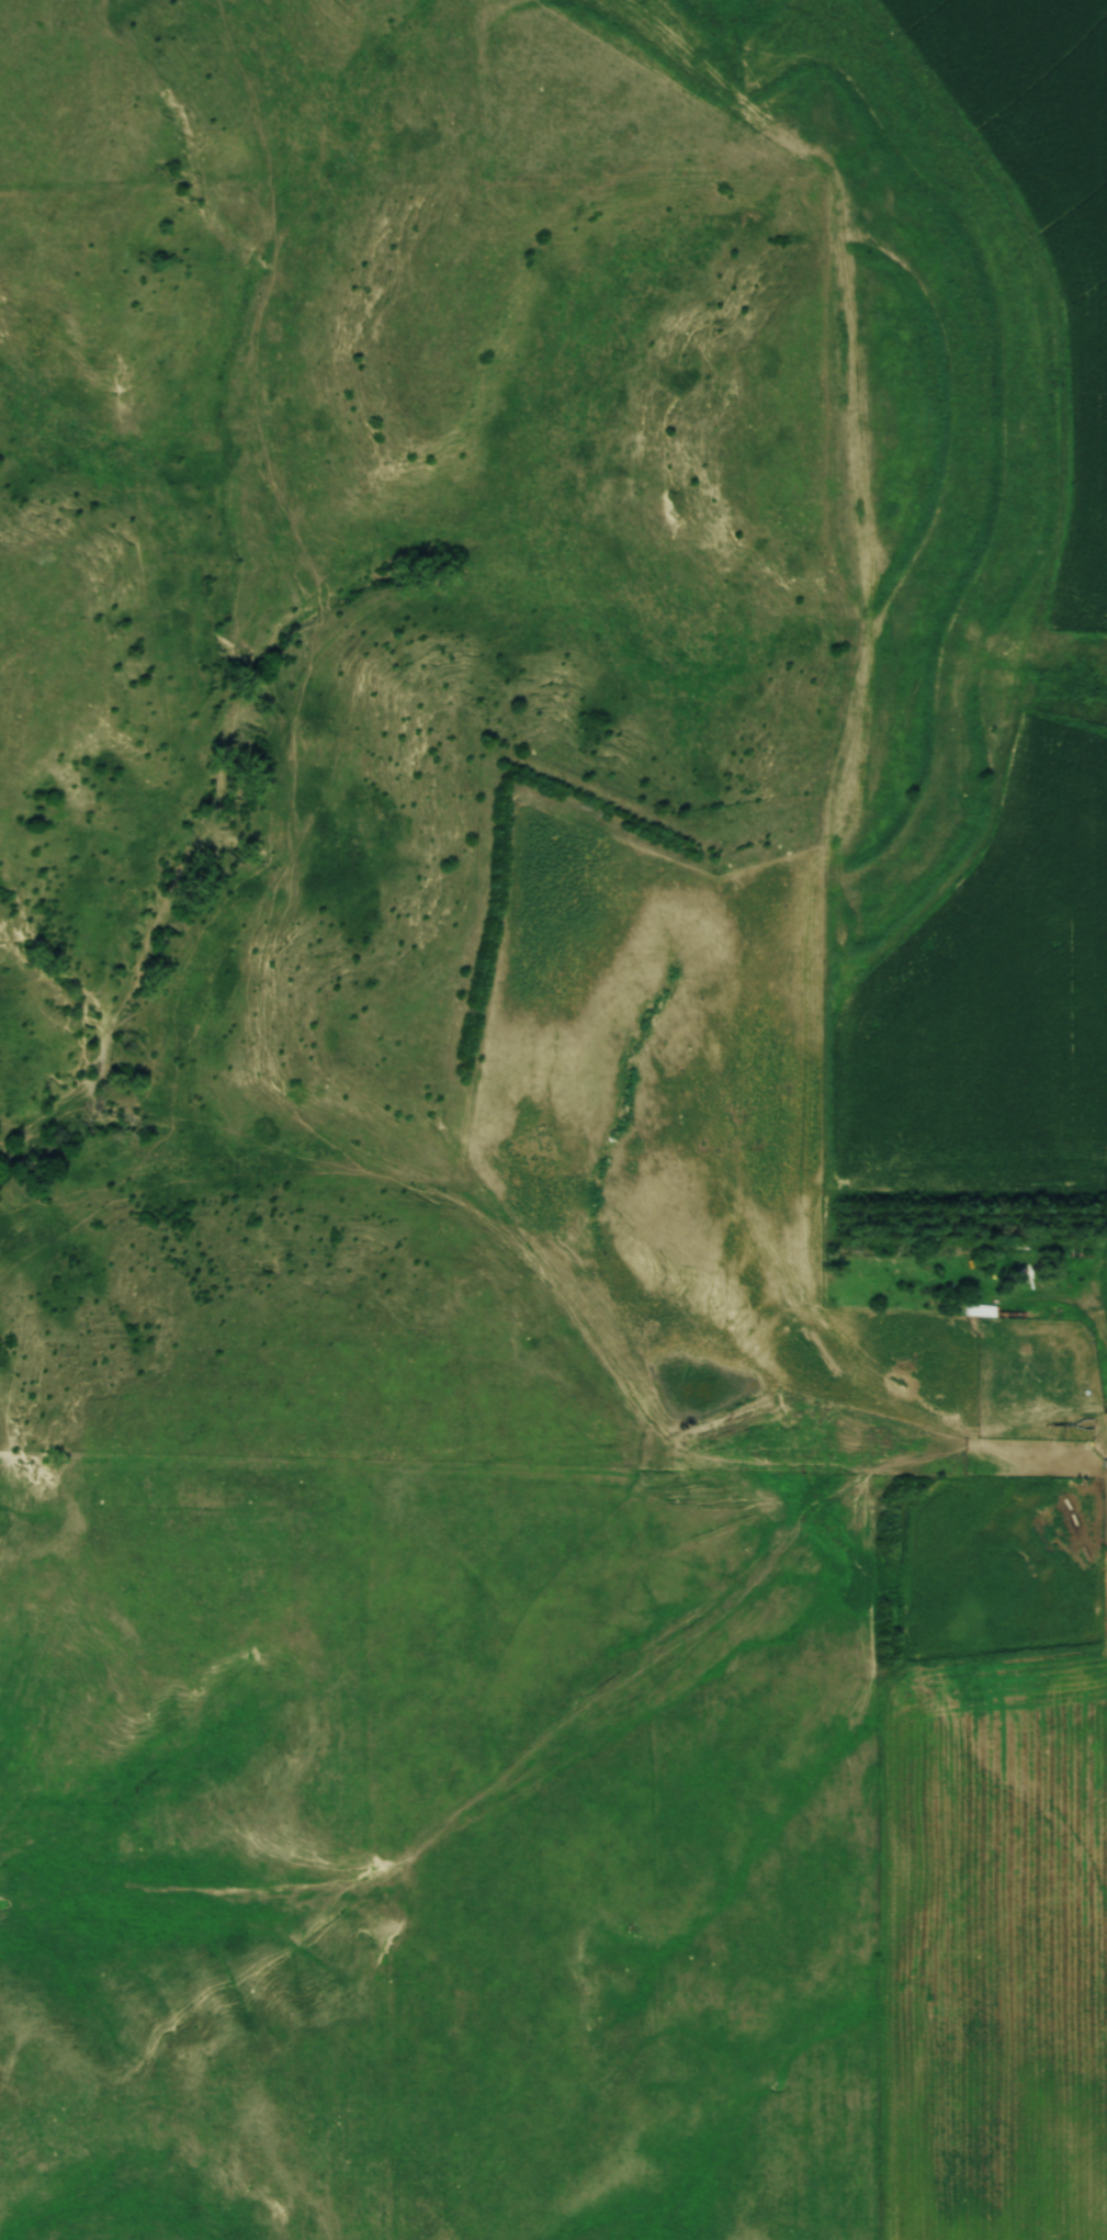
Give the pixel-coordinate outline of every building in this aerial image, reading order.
[(965,1316),(989,1318),(990,1306),(966,1304),(965,1316)]
